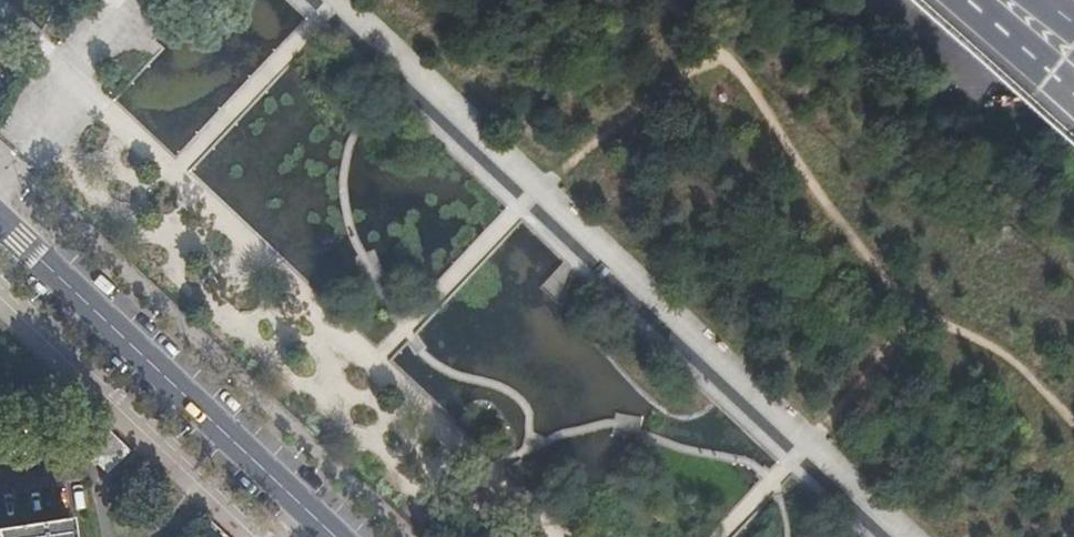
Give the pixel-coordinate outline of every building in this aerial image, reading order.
[(85,453),(107,474),(128,451),(106,431),(85,453)] [(0,529),(0,536),(71,536),(68,520),(0,529)]
